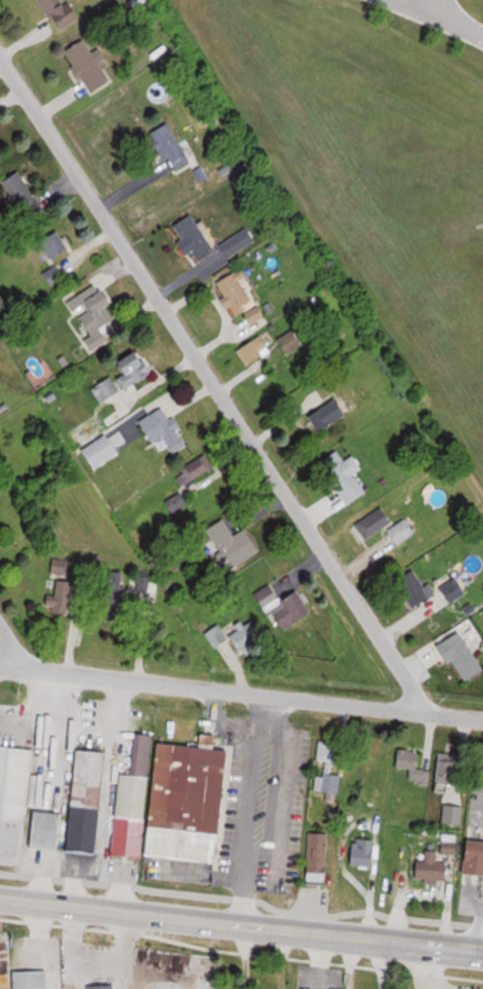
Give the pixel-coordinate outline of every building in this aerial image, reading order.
[(59,31),(83,17),(74,0),(72,0),(65,4),(63,0),(41,0),(59,31)] [(111,81),(101,62),(108,58),(102,47),(93,52),(86,40),(67,50),(92,93),(111,81)] [(151,133),(172,173),(192,161),(171,122),(151,133)] [(42,204),(20,171),(5,182),(27,214),(42,204)] [(217,249),(192,214),(175,226),(199,262),(217,249)] [(71,248),(58,229),(32,246),(45,266),(71,248)] [(229,257),(244,249),(236,235),(221,243),(229,257)] [(216,283),(233,314),(256,302),(238,270),(216,283)] [(109,339),(103,328),(116,322),(108,306),(114,303),(107,289),(101,291),(98,285),(71,299),(95,346),(109,339)] [(252,323),(265,317),(260,306),(247,312),(252,323)] [(303,345),(293,329),(279,338),(289,354),(303,345)] [(272,349),(262,334),(237,350),(247,365),(272,349)] [(128,373),(119,380),(127,391),(155,371),(140,351),(122,364),(128,373)] [(93,387),(99,402),(119,394),(113,379),(93,387)] [(348,415),(338,398),(310,416),(320,432),(348,415)] [(142,421),(156,447),(165,442),(172,454),(189,445),(173,417),(170,418),(165,408),(142,421)] [(123,441),(117,430),(84,450),(96,469),(121,454),(115,445),(123,441)] [(322,461),(347,505),(366,495),(341,451),(322,461)] [(175,475),(184,488),(214,467),(205,454),(175,475)] [(393,525),(385,509),(357,522),(365,538),(393,525)] [(261,552),(247,529),(234,536),(224,518),(207,529),(222,555),(216,558),(225,573),(261,552)] [(398,545),(416,533),(406,519),(389,530),(398,545)] [(70,560),(53,559),(53,573),(70,574),(70,560)] [(426,587),(414,570),(394,584),(411,610),(435,594),(429,585),(426,587)] [(120,619),(122,572),(105,571),(103,618),(120,619)] [(74,582),(58,580),(57,596),(50,596),(48,611),(71,614),(74,582)] [(287,631),(312,613),(297,591),(271,610),(287,631)] [(227,632),(238,654),(265,641),(254,619),(227,632)] [(482,671),(482,667),(461,630),(440,643),(464,683),(482,671)] [(120,774),(115,855),(141,856),(143,821),(147,821),(152,735),(133,734),(131,774),(120,774)] [(221,863),(231,749),(215,747),(216,736),(204,734),(203,747),(159,743),(148,856),(221,863)] [(320,761),(337,761),(337,741),(320,741),(320,761)] [(33,749),(0,746),(0,820),(27,822),(33,749)] [(395,767),(411,769),(410,783),(429,785),(430,771),(419,770),(421,751),(397,749),(395,767)] [(98,852),(105,752),(77,750),(73,809),(70,809),(68,850),(98,852)] [(458,755),(438,755),(438,784),(458,784),(458,755)] [(462,825),(463,806),(443,805),(442,824),(462,825)] [(35,847),(62,847),(62,812),(35,812),(35,847)] [(328,883),(328,833),(309,833),(309,883),(328,883)] [(482,874),(482,841),(469,840),(466,873),(482,874)] [(426,850),(426,860),(418,860),(417,881),(448,882),(449,863),(437,862),(438,851),(426,850)] [(47,969),(17,970),(17,988),(48,988),(47,969)]
